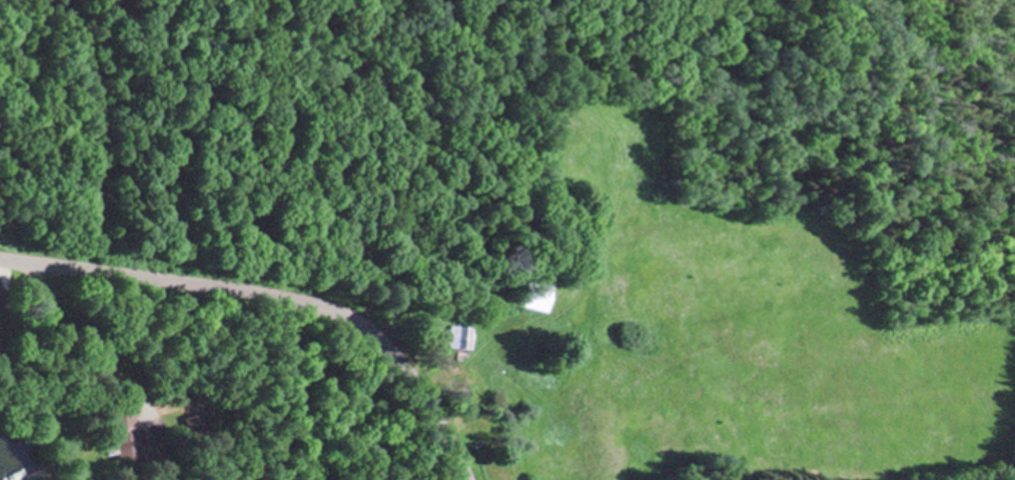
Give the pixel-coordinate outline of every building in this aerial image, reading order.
[(517,307),(544,310),(547,283),(520,280),(517,307)] [(453,356),(466,356),(466,326),(443,325),(442,347),(454,347),(453,356)] [(137,450),(132,406),(103,409),(108,453),(137,450)] [(183,418),(189,437),(202,433),(196,414),(183,418)]
